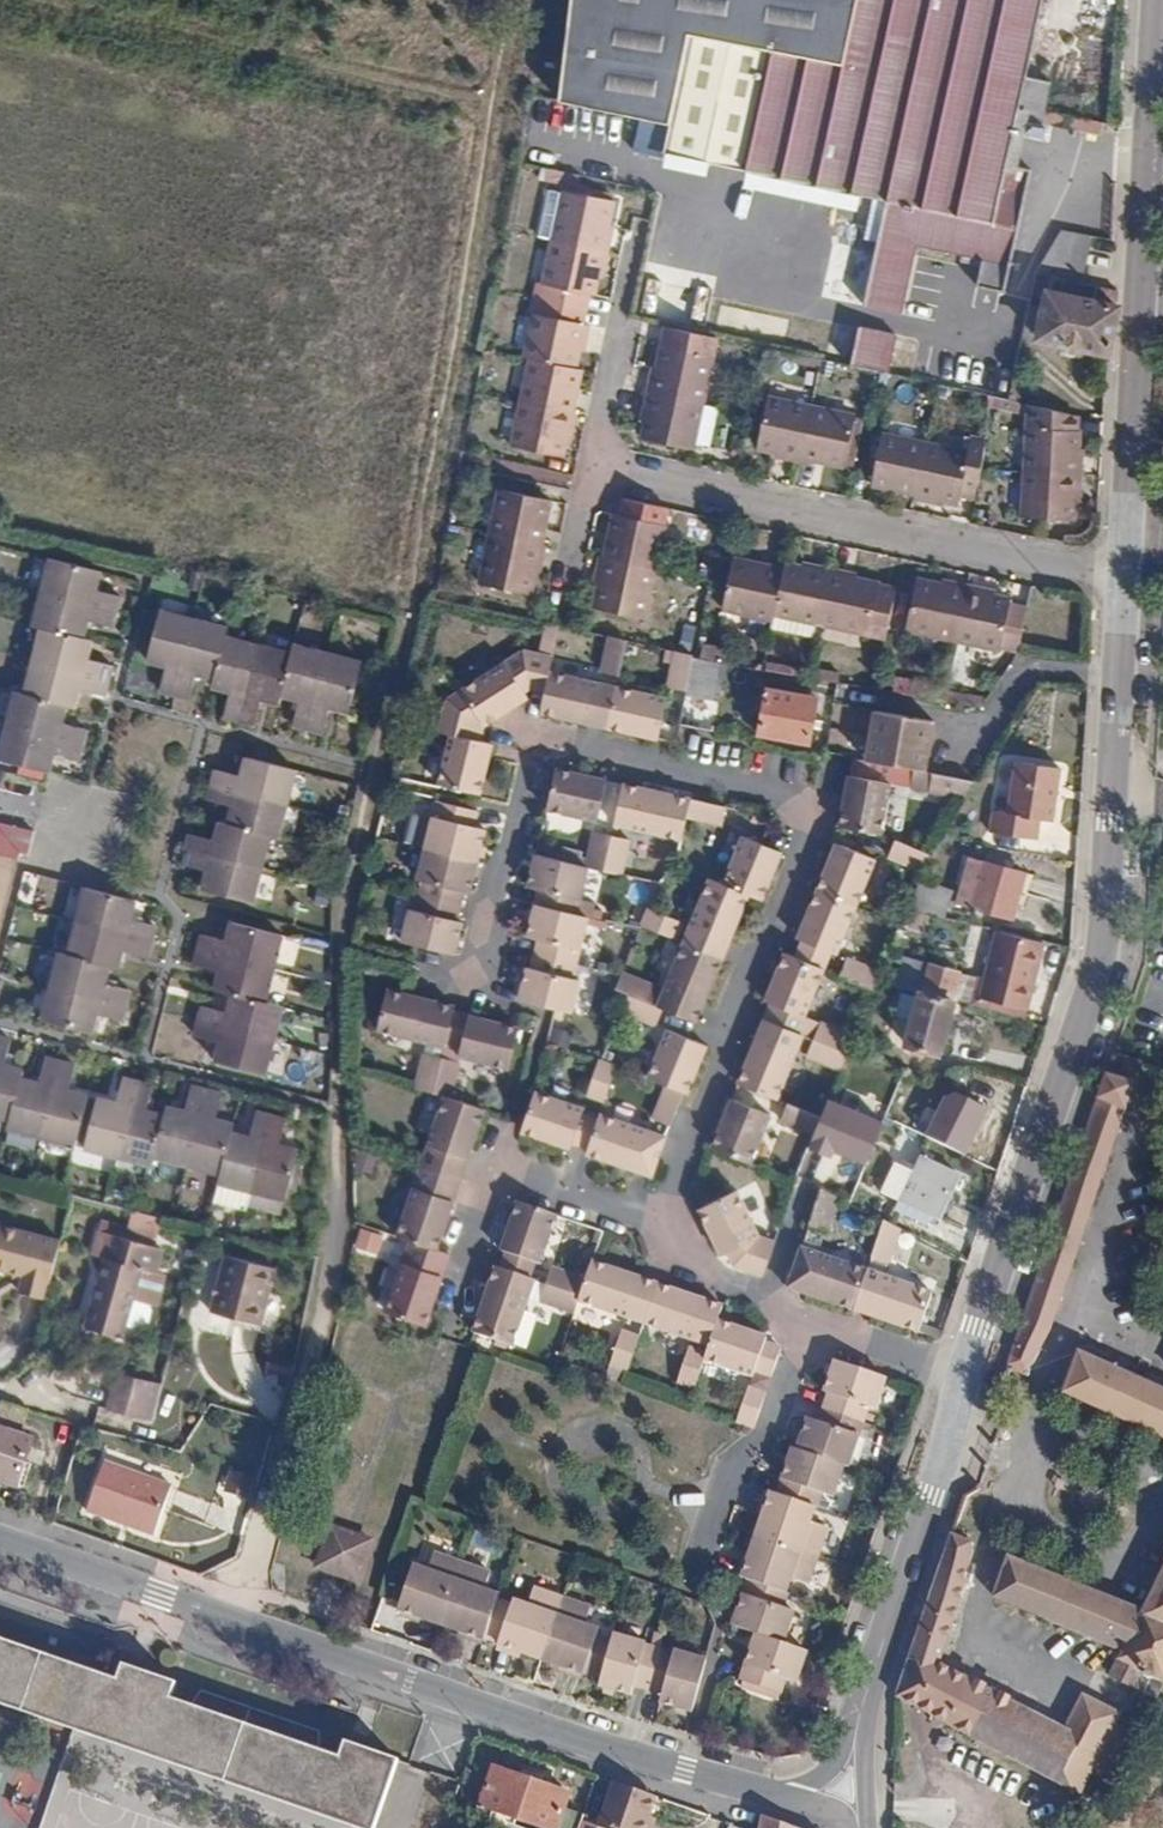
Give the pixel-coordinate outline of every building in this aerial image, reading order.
[(1019,118),(1044,123),(1052,83),(1030,75),(1046,0),(563,0),(550,102),(660,127),(655,157),(736,175),(732,193),(840,220),(845,196),(881,203),(843,363),(884,372),(914,246),(1010,265),(1033,172),(1010,166),(1019,118)] [(553,190),(542,241),(592,251),(602,200),(553,190)] [(1062,233),(1036,272),(1049,273),(1033,341),(1105,357),(1115,314),(1119,292),(1082,283),(1091,238),(1062,233)] [(592,251),(542,241),(530,297),(580,307),(592,251)] [(527,320),(518,354),(567,365),(570,354),(580,357),(585,333),(527,320)] [(709,334),(659,324),(645,392),(695,402),(709,334)] [(509,396),(558,407),(567,365),(518,354),(509,396)] [(710,406),(645,392),(635,435),(683,445),(683,439),(700,443),(710,406)] [(794,452),(804,404),(757,395),(747,442),(794,452)] [(509,396),(503,424),(552,434),(558,407),(509,396)] [(852,414),(804,404),(794,452),(843,462),(852,414)] [(503,424),(500,440),(548,451),(552,434),(503,424)] [(1022,473),(1073,477),(1075,455),(1077,433),(1025,429),(1022,473)] [(910,489),(920,442),(875,431),(864,479),(910,489)] [(968,495),(974,465),(960,462),(963,451),(920,442),(910,489),(952,499),(953,492),(968,495)] [(1073,477),(1022,473),(1018,517),(1069,522),(1071,499),(1073,477)] [(489,485),(484,508),(534,518),(539,495),(489,485)] [(480,529),(530,539),(534,518),(484,508),(480,529)] [(605,514),(603,525),(651,535),(654,524),(605,514)] [(603,525),(597,555),(645,565),(651,535),(603,525)] [(530,539),(480,529),(470,581),(520,591),(530,539)] [(778,562),(728,552),(718,601),(768,611),(769,604),(778,562)] [(645,565),(597,555),(586,606),(635,616),(645,565)] [(813,614),(823,565),(779,556),(778,562),(769,604),(813,614)] [(43,558),(27,623),(36,625),(17,698),(9,697),(0,736),(0,764),(45,774),(49,759),(74,765),(81,733),(57,728),(61,711),(71,713),(76,695),(100,699),(109,667),(84,660),(88,639),(80,637),(85,619),(108,625),(116,596),(92,587),(96,572),(43,558)] [(823,565),(813,614),(881,629),(892,581),(823,565)] [(954,642),(965,592),(913,581),(902,631),(954,642)] [(1012,602),(965,592),(954,642),(1001,652),(1012,602)] [(222,622),(158,607),(146,660),(166,666),(160,688),(194,697),(199,675),(218,678),(215,687),(232,692),(227,715),(256,722),(262,700),(279,702),(280,694),(299,698),(293,722),(322,729),(328,705),(347,708),(359,656),(292,639),(290,646),(221,630),(222,622)] [(620,673),(628,639),(609,634),(601,668),(620,673)] [(687,689),(693,652),(668,648),(666,659),(675,660),(671,685),(687,689)] [(728,658),(693,652),(687,689),(681,724),(716,730),(728,658)] [(538,688),(542,669),(543,663),(504,655),(440,702),(448,734),(439,732),(428,781),(466,789),(477,739),(460,735),(462,722),(472,715),(480,726),(519,697),(514,689),(519,684),(538,688)] [(600,680),(542,669),(538,688),(534,709),(592,720),(600,680)] [(668,695),(618,684),(609,725),(659,736),(668,695)] [(817,700),(767,689),(757,732),(807,743),(817,700)] [(985,700),(943,692),(941,702),(980,709),(985,700)] [(941,717),(878,706),(870,758),(933,768),(941,717)] [(232,803),(228,820),(220,818),(215,838),(190,832),(182,867),(206,873),(201,892),(246,903),(262,837),(274,840),(292,769),(244,757),(240,773),(215,767),(207,797),(232,803)] [(1021,760),(1012,810),(997,807),(993,830),(1038,839),(1042,820),(1055,822),(1060,795),(1065,768),(1021,760)] [(958,778),(921,771),(918,784),(949,790),(958,778)] [(608,782),(558,772),(551,805),(601,815),(608,782)] [(904,781),(865,773),(855,825),(894,832),(904,781)] [(696,800),(644,788),(637,823),(688,834),(692,817),(696,800)] [(429,798),(419,845),(470,855),(476,823),(467,820),(469,808),(429,798)] [(729,806),(696,800),(692,817),(726,823),(729,806)] [(0,825),(0,912),(14,853),(21,855),(27,831),(0,825)] [(591,866),(609,870),(617,829),(599,826),(591,866)] [(792,842),(749,827),(730,879),(760,891),(773,895),(792,842)] [(635,833),(617,829),(609,870),(627,873),(635,833)] [(909,836),(894,832),(891,851),(901,855),(909,836)] [(849,843),(831,889),(864,902),(882,856),(849,843)] [(470,855),(419,845),(411,875),(418,877),(414,891),(453,899),(456,884),(464,886),(470,855)] [(539,884),(536,902),(578,912),(588,865),(536,854),(530,883),(539,884)] [(999,863),(978,855),(975,863),(961,858),(945,901),(1000,922),(1008,901),(1016,878),(996,871),(999,863)] [(730,879),(718,875),(699,923),(739,939),(760,891),(730,879)] [(937,885),(902,876),(897,892),(932,902),(937,885)] [(88,1032),(92,1016),(116,1023),(124,994),(99,988),(104,970),(115,972),(120,954),(143,960),(153,925),(128,918),(133,899),(80,887),(64,955),(52,952),(35,1018),(88,1032)] [(864,902),(831,889),(813,936),(846,948),(864,902)] [(412,904),(404,903),(396,936),(450,948),(457,915),(450,913),(453,899),(414,891),(412,904)] [(578,912),(536,902),(529,928),(541,931),(538,950),(578,959),(589,915),(578,912)] [(653,907),(647,923),(679,935),(685,920),(653,907)] [(181,1005),(174,1035),(202,1042),(197,1060),(251,1074),(268,1005),(259,1003),(276,936),(237,925),(233,943),(207,938),(202,966),(225,972),(220,993),(210,990),(205,1010),(181,1005)] [(1034,984),(1044,945),(997,933),(985,981),(972,978),(965,1006),(1024,1022),(1034,984)] [(730,954),(691,941),(675,984),(715,998),(730,954)] [(834,964),(797,948),(775,999),(812,1015),(834,964)] [(531,965),(523,997),(576,1009),(583,977),(575,974),(578,959),(538,950),(534,966),(531,965)] [(869,960),(854,954),(849,968),(865,974),(869,960)] [(921,987),(926,963),(909,960),(905,984),(921,987)] [(656,997),(662,980),(630,967),(623,984),(639,989),(656,997)] [(905,1045),(915,1048),(914,1055),(930,1058),(931,1051),(939,1053),(942,1043),(951,1003),(948,1002),(953,973),(926,967),(920,994),(916,994),(905,1045)] [(436,998),(386,983),(374,1022),(425,1037),(436,998)] [(656,997),(639,989),(633,1003),(667,1018),(673,1004),(656,997)] [(520,1023),(469,1009),(459,1050),(510,1064),(520,1023)] [(829,1017),(823,1031),(847,1041),(851,1025),(829,1017)] [(716,1041),(679,1022),(658,1073),(677,1081),(692,1087),(696,1088),(716,1041)] [(787,1092),(806,1043),(768,1028),(749,1078),(787,1092)] [(842,1060),(847,1041),(823,1031),(815,1049),(842,1060)] [(8,1068),(16,1040),(0,1036),(0,1120),(14,1124),(11,1133),(78,1150),(91,1098),(74,1094),(81,1067),(50,1059),(42,1086),(25,1081),(27,1073),(8,1068)] [(430,1089),(439,1056),(424,1052),(415,1085),(430,1089)] [(458,1060),(439,1056),(430,1089),(441,1092),(449,1094),(458,1060)] [(624,1061),(609,1058),(596,1090),(612,1097),(624,1061)] [(1124,1083),(1104,1075),(1007,1369),(1022,1375),(1040,1338),(1124,1083)] [(100,1100),(86,1153),(152,1170),(154,1161),(218,1178),(216,1186),(284,1204),(299,1151),(284,1145),(290,1120),(259,1113),(253,1139),(236,1135),(237,1128),(219,1123),(225,1095),(196,1088),(189,1115),(168,1109),(166,1117),(148,1112),(154,1085),(126,1078),(120,1104),(100,1100)] [(677,1081),(664,1112),(679,1118),(692,1087),(677,1081)] [(591,1105),(540,1088),(527,1126),(578,1143),(591,1105)] [(991,1108),(951,1091),(928,1138),(969,1155),(991,1108)] [(441,1092),(420,1161),(461,1173),(482,1105),(449,1094),(441,1092)] [(777,1110),(741,1093),(721,1138),(758,1154),(777,1110)] [(827,1109),(796,1096),(788,1116),(822,1129),(827,1109)] [(871,1170),(890,1121),(838,1101),(819,1150),(871,1170)] [(657,1128),(607,1112),(595,1149),(645,1165),(657,1128)] [(960,1172),(926,1154),(903,1197),(937,1215),(948,1193),(960,1172)] [(461,1173),(420,1161),(397,1235),(412,1239),(435,1247),(461,1173)] [(774,1269),(784,1238),(765,1228),(766,1228),(740,1179),(704,1197),(730,1246),(748,1239),(751,1244),(743,1259),(774,1269)] [(852,1199),(836,1190),(823,1226),(840,1232),(852,1199)] [(558,1204),(520,1193),(505,1243),(544,1254),(558,1204)] [(906,1227),(893,1220),(882,1254),(897,1258),(906,1227)] [(367,1229),(364,1252),(380,1254),(383,1232),(367,1229)] [(147,1275),(149,1269),(166,1273),(173,1250),(105,1230),(98,1253),(116,1258),(114,1265),(147,1275)] [(79,1249),(16,1231),(5,1273),(38,1283),(34,1302),(62,1309),(79,1249)] [(435,1247),(412,1239),(391,1308),(429,1320),(450,1250),(435,1247)] [(640,1267),(596,1251),(583,1286),(628,1302),(640,1267)] [(876,1269),(828,1252),(813,1293),(862,1310),(876,1269)] [(237,1259),(228,1294),(279,1307),(288,1272),(237,1259)] [(147,1275),(114,1265),(95,1326),(129,1337),(147,1275)] [(577,1311),(583,1271),(549,1266),(543,1307),(577,1311)] [(712,1292),(661,1274),(649,1309),(700,1326),(712,1292)] [(954,1301),(892,1276),(876,1317),(941,1341),(954,1301)] [(531,1291),(494,1280),(479,1328),(517,1339),(531,1291)] [(274,1328),(279,1307),(228,1294),(222,1315),(274,1328)] [(644,1318),(626,1312),(614,1345),(633,1351),(644,1318)] [(757,1369),(760,1360),(778,1367),(788,1345),(769,1337),(771,1330),(725,1313),(713,1344),(710,1352),(757,1369)] [(713,1344),(695,1338),(683,1370),(701,1377),(710,1352),(713,1344)] [(182,1359),(135,1347),(126,1382),(173,1394),(182,1359)] [(1078,1355),(1059,1392),(1162,1442),(1162,1396),(1078,1355)] [(277,1361),(274,1375),(297,1382),(300,1367),(277,1361)] [(895,1380),(849,1364),(838,1397),(833,1411),(871,1424),(876,1411),(883,1414),(895,1380)] [(773,1385),(754,1378),(742,1413),(761,1419),(773,1385)] [(808,1450),(862,1467),(877,1427),(871,1424),(833,1411),(829,1423),(818,1421),(808,1450)] [(0,1425),(0,1478),(19,1485),(36,1438),(0,1425)] [(808,1450),(804,1448),(787,1493),(827,1508),(830,1500),(841,1504),(852,1471),(860,1474),(862,1467),(808,1450)] [(317,1453),(302,1449),(298,1466),(312,1470),(317,1453)] [(255,1473),(241,1470),(235,1493),(250,1496),(255,1473)] [(181,1496),(112,1472),(95,1522),(129,1534),(163,1546),(181,1496)] [(780,1490),(762,1535),(824,1560),(835,1532),(821,1527),(827,1508),(787,1493),(780,1490)] [(364,1590),(380,1538),(334,1524),(316,1573),(364,1590)] [(964,1542),(947,1534),(894,1697),(1072,1807),(1113,1725),(1073,1708),(1056,1739),(926,1660),(953,1590),(964,1542)] [(824,1560),(762,1535),(745,1578),(753,1581),(792,1596),(797,1584),(813,1587),(824,1560)] [(442,1618),(463,1559),(433,1549),(426,1565),(415,1561),(401,1603),(442,1618)] [(463,1559),(442,1618),(484,1633),(498,1591),(486,1587),(492,1569),(463,1559)] [(1134,1619),(1001,1559),(983,1600),(1113,1659),(1101,1683),(1123,1694),(1130,1679),(1156,1692),(1162,1678),(1162,1561),(1134,1619)] [(792,1596),(753,1581),(736,1628),(759,1637),(788,1648),(799,1616),(789,1612),(795,1597),(792,1596)] [(537,1653),(557,1597),(528,1586),(523,1601),(510,1597),(496,1638),(537,1653)] [(557,1597),(537,1653),(577,1667),(593,1624),(581,1621),(585,1606),(557,1597)] [(652,1641),(634,1635),(636,1631),(607,1623),(592,1678),(620,1686),(622,1680),(638,1685),(652,1641)] [(318,1750),(321,1740),(318,1730),(195,1688),(189,1704),(166,1696),(172,1681),(119,1661),(113,1677),(0,1637),(0,1703),(350,1827),(371,1827),(390,1776),(396,1759),(343,1739),(336,1756),(318,1750)] [(788,1648),(759,1637),(740,1682),(778,1696),(782,1683),(796,1687),(810,1656),(788,1648)] [(670,1642),(669,1646),(652,1641),(638,1685),(655,1691),(653,1695),(684,1705),(701,1652),(670,1642)] [(581,1816),(562,1809),(569,1791),(532,1778),(495,1764),(480,1804),(547,1827),(577,1827),(581,1816)] [(617,1783),(601,1827),(654,1827),(664,1800),(640,1791),(617,1783)] [(761,1818),(760,1827),(792,1827),(761,1818)]
